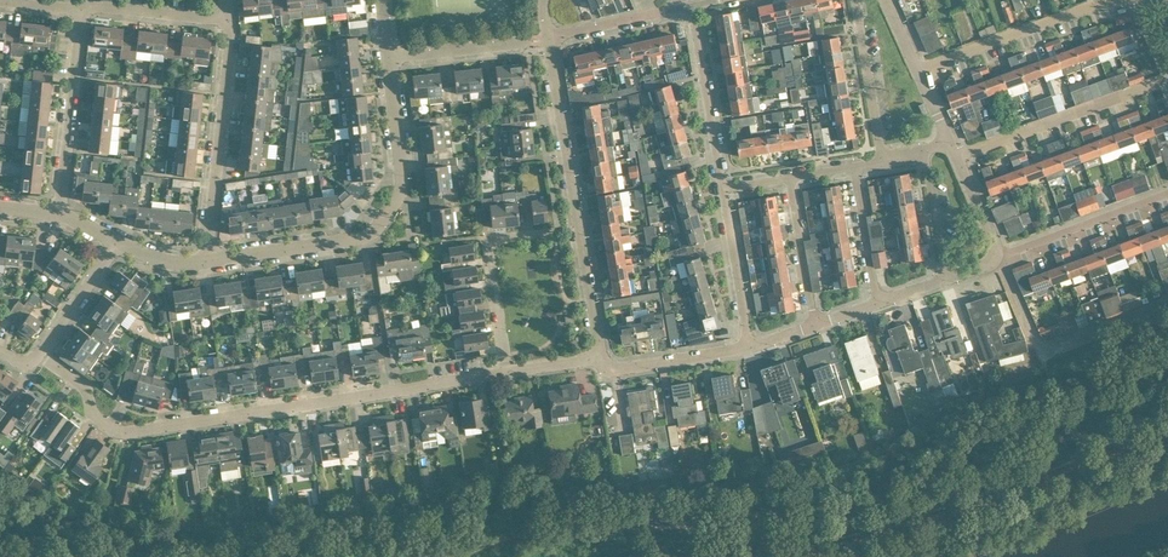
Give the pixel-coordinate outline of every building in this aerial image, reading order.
[(259,14),(257,0),(243,0),(244,16),(259,14)] [(259,14),(272,13),(273,16),(281,15),(279,0),(277,0),(272,1),(272,0),(257,0),(259,14)] [(302,17),(303,19),(304,18),(302,9),(301,0),(279,0),(281,15),(282,26),(290,25),(289,11),(302,10),(302,17)] [(325,15),(324,0),(301,0),(304,18),(326,16),(325,15)] [(346,4),(346,0),(324,0),(325,15),(346,13),(346,12),(347,12),(346,4)] [(346,4),(347,12),(356,11),(356,14),(366,12),(365,2),(365,0),(346,0),(346,4)] [(594,10),(598,8),(602,16),(619,13),(614,0),(590,0),(594,10)] [(792,16),(788,0),(774,3),(777,19),(779,28),(794,25),(792,16)] [(803,0),(789,0),(788,0),(792,16),(794,25),(799,24),(800,22),(799,14),(806,13),(803,0)] [(806,13),(807,17),(814,15),(815,18),(815,20),(821,19),(822,19),(820,10),(818,0),(803,0),(806,13)] [(820,10),(822,19),(829,17),(828,14),(828,13),(835,11),(834,6),(833,0),(818,0),(820,10)] [(1000,2),(1003,9),(1010,6),(1008,0),(1006,0),(1000,2)] [(1016,11),(1024,9),(1021,0),(1013,0),(1016,11)] [(777,19),(774,3),(759,7),(763,22),(777,19)] [(1010,6),(1003,9),(1008,23),(1015,21),(1010,6)] [(756,8),(748,10),(750,25),(759,23),(756,8)] [(734,20),(733,12),(717,15),(719,30),(741,26),(740,19),(734,20)] [(1149,48),(1139,24),(1131,27),(1130,26),(1131,25),(1130,20),(1132,19),(1131,15),(1130,13),(1115,18),(1117,24),(1120,23),(1123,30),(1112,34),(1117,48),(1136,41),(1139,51),(1149,48)] [(919,30),(933,24),(929,16),(915,22),(919,30)] [(13,29),(6,29),(7,21),(0,20),(0,50),(3,50),(3,45),(11,45),(13,29)] [(21,30),(13,29),(11,45),(10,55),(20,57),(24,54),(25,48),(25,43),(34,44),(36,24),(22,23),(21,30)] [(36,24),(34,44),(48,45),(47,49),(56,49),(57,34),(50,33),(50,26),(36,24)] [(936,31),(933,24),(919,30),(922,37),(936,31)] [(833,27),(824,28),(826,36),(839,34),(847,33),(845,25),(838,26),(833,27)] [(1097,25),(1089,28),(1099,54),(1117,48),(1112,34),(1102,38),(1097,25)] [(93,46),(107,47),(109,27),(95,26),(94,37),(89,36),(88,45),(93,46)] [(350,36),(364,35),(369,34),(368,26),(349,29),(350,36)] [(743,40),(741,26),(719,30),(722,44),(743,40)] [(124,29),(109,27),(107,47),(121,49),(120,58),(128,59),(130,37),(123,37),(124,29)] [(817,30),(818,37),(819,37),(826,36),(824,28),(823,29),(817,30)] [(1099,54),(1089,28),(1082,31),(1086,44),(1076,48),(1083,68),(1101,62),(1099,55),(1099,54)] [(811,39),(810,30),(794,33),(796,41),(811,39)] [(129,53),(128,59),(136,60),(136,58),(150,60),(151,52),(153,32),(139,31),(138,38),(130,37),(129,53)] [(922,37),(925,45),(939,38),(936,31),(922,37)] [(165,56),(173,57),(174,42),(167,41),(168,34),(153,32),(151,52),(165,53),(165,56)] [(300,34),(297,38),(298,42),(303,42),(306,41),(305,34),(300,34)] [(678,50),(675,34),(661,37),(664,53),(666,62),(673,60),(671,51),(678,50)] [(766,36),(767,46),(782,44),(780,34),(766,36)] [(181,55),(195,56),(197,37),(183,35),(182,43),(174,42),(173,57),(181,58),(181,55)] [(261,36),(259,36),(246,35),(246,42),(260,44),(261,36)] [(195,56),(194,64),(209,65),(210,53),(215,54),(216,47),(211,47),(211,38),(197,37),(195,56)] [(337,39),(338,53),(364,50),(363,46),(358,46),(357,37),(337,39)] [(647,40),(650,56),(653,68),(660,66),(657,54),(664,53),(661,37),(647,40)] [(842,51),(839,37),(818,40),(819,49),(813,50),(814,56),(820,55),(842,51)] [(943,46),(939,38),(925,45),(929,52),(943,46)] [(1060,39),(1053,41),(1063,68),(1065,75),(1083,68),(1076,48),(1065,52),(1060,39)] [(632,43),(636,59),(637,66),(645,64),(651,63),(652,68),(653,68),(650,56),(647,40),(632,43)] [(743,40),(722,44),(724,58),(746,54),(743,40)] [(1045,75),(1063,68),(1053,41),(1046,44),(1050,57),(1039,61),(1045,75)] [(619,46),(622,62),(623,69),(637,66),(636,59),(632,43),(619,46)] [(252,44),(251,58),(271,61),(283,62),(281,44),(272,45),(272,46),(252,44)] [(783,46),(786,61),(795,59),(792,45),(783,46)] [(622,62),(619,46),(604,50),(607,65),(615,64),(618,74),(624,73),(623,69),(622,62)] [(774,64),(783,63),(781,49),(772,50),(774,64)] [(364,50),(338,53),(340,67),(360,65),(359,56),(364,55),(364,50)] [(604,50),(590,53),(595,79),(596,79),(594,68),(607,65),(604,50)] [(844,66),(842,51),(820,55),(821,63),(815,64),(816,70),(828,68),(844,66)] [(1024,52),(1016,55),(1026,81),(1045,75),(1039,61),(1028,65),(1024,52)] [(577,83),(595,79),(590,53),(575,56),(577,65),(573,66),(577,83)] [(746,54),(724,58),(727,72),(748,69),(746,54)] [(1014,70),(1003,74),(1008,88),(1026,81),(1016,55),(1009,57),(1014,70)] [(271,61),(251,58),(249,72),(269,74),(271,61)] [(787,66),(786,66),(787,77),(795,76),(795,74),(794,66),(793,62),(786,63),(787,66)] [(524,79),(524,71),(523,63),(509,65),(512,87),(520,86),(521,93),(532,92),(530,78),(524,79)] [(340,67),(341,81),(367,78),(366,73),(361,74),(360,65),(340,67)] [(512,87),(509,65),(495,66),(496,71),(489,72),(490,82),(492,97),(492,102),(498,102),(497,96),(513,94),(512,87)] [(987,65),(980,68),(982,74),(990,72),(987,65)] [(787,77),(786,66),(779,67),(779,70),(773,71),(774,79),(787,77)] [(831,82),(847,80),(844,66),(828,68),(816,70),(817,77),(824,76),(825,83),(831,82)] [(492,97),(490,82),(483,83),(481,68),(468,70),(470,92),(478,91),(479,98),(492,97)] [(976,84),(966,88),(971,102),(975,112),(980,110),(984,108),(980,98),(990,95),(985,81),(982,74),(980,68),(971,71),(976,84)] [(86,69),(85,77),(104,79),(105,71),(86,69)] [(751,83),(748,69),(727,72),(729,87),(751,83)] [(456,86),(448,87),(450,101),(463,100),(462,93),(470,92),(468,70),(454,71),(456,86)] [(669,74),(671,82),(687,77),(685,70),(669,74)] [(33,71),(32,80),(52,82),(53,73),(33,71)] [(1113,92),(1127,86),(1131,85),(1128,77),(1126,71),(1108,78),(1113,92)] [(269,74),(249,72),(248,86),(268,88),(269,74)] [(1128,77),(1131,85),(1144,80),(1142,72),(1134,75),(1128,77)] [(440,73),(426,74),(427,86),(429,96),(429,97),(430,104),(438,103),(450,101),(448,87),(441,88),(440,73)] [(429,96),(427,86),(426,74),(412,76),(414,91),(410,91),(411,106),(421,105),(420,97),(429,96)] [(992,78),(985,81),(990,95),(1008,88),(1003,74),(992,78)] [(797,85),(795,76),(787,77),(789,87),(797,85)] [(787,87),(789,87),(787,77),(774,79),(775,88),(767,90),(768,95),(779,93),(787,92),(787,87)] [(946,80),(944,85),(953,108),(963,104),(969,121),(977,118),(975,112),(971,102),(966,88),(960,90),(956,91),(954,85),(957,84),(955,77),(946,80)] [(367,78),(341,81),(343,95),(363,93),(362,83),(367,83),(367,78)] [(1096,82),(1101,96),(1113,92),(1108,78),(1096,82)] [(1055,79),(1047,81),(1052,95),(1052,96),(1060,93),(1055,79)] [(52,82),(32,80),(31,94),(51,96),(52,82)] [(657,86),(656,80),(644,83),(646,89),(657,86)] [(847,80),(831,82),(825,83),(828,98),(833,97),(849,94),(847,80)] [(211,91),(212,83),(200,82),(192,81),(192,89),(199,89),(211,91)] [(95,96),(115,98),(116,84),(96,82),(95,96)] [(751,83),(729,87),(731,101),(753,97),(751,83)] [(676,98),(672,85),(650,91),(654,104),(660,103),(676,98)] [(1094,97),(1090,87),(1089,85),(1071,92),(1076,105),(1094,98),(1094,97)] [(248,86),(246,100),(274,103),(275,89),(268,88),(248,86)] [(614,97),(629,93),(628,88),(613,92),(614,97)] [(793,103),(802,102),(800,88),(791,89),(793,103)] [(182,105),(201,108),(203,94),(183,91),(182,105)] [(582,104),(594,102),(599,101),(598,93),(581,96),(582,104)] [(49,110),(51,96),(31,94),(29,108),(49,110)] [(836,111),(851,108),(849,94),(833,97),(828,98),(830,112),(836,111)] [(338,113),(373,109),(372,104),(367,105),(366,95),(346,98),(338,98),(339,113),(338,113)] [(1035,106),(1040,119),(1058,112),(1052,96),(1052,95),(1034,102),(1035,106)] [(93,110),(113,112),(115,98),(95,96),(93,110)] [(753,97),(731,101),(734,116),(756,112),(753,97)] [(660,103),(654,104),(653,105),(655,112),(662,110),(664,117),(680,112),(676,98),(660,103)] [(241,112),(240,113),(245,113),(265,115),(272,116),(274,103),(246,100),(246,101),(246,106),(245,106),(244,107),(243,107),(242,108),(241,109),(241,110),(241,111),(241,112)] [(1157,104),(1161,117),(1151,121),(1156,134),(1159,143),(1167,140),(1164,131),(1167,130),(1167,110),(1165,101),(1157,104)] [(610,110),(601,111),(600,104),(584,107),(586,122),(611,117),(610,110)] [(200,121),(201,108),(182,105),(174,105),(172,118),(180,119),(200,121)] [(1035,106),(1030,108),(1034,121),(1040,119),(1035,106)] [(48,124),(49,110),(29,108),(28,122),(48,124)] [(830,112),(832,120),(828,121),(829,127),(838,125),(854,123),(851,108),(836,111),(830,112)] [(335,127),(349,125),(369,123),(368,114),(373,114),(373,109),(338,113),(340,126),(334,127),(335,127)] [(92,123),(112,126),(113,112),(93,110),(92,123)] [(1136,111),(1128,115),(1137,141),(1145,138),(1153,159),(1157,158),(1163,155),(1160,147),(1159,143),(1156,134),(1151,121),(1143,124),(1138,111),(1136,111)] [(664,117),(666,123),(657,126),(659,133),(669,130),(684,126),(680,112),(664,117)] [(272,116),(245,113),(243,127),(263,129),(271,130),(272,116)] [(525,114),(524,114),(510,115),(511,123),(516,122),(525,121),(525,114)] [(1122,131),(1115,134),(1120,148),(1137,141),(1128,115),(1119,118),(1117,118),(1122,131)] [(420,126),(422,140),(444,137),(443,129),(450,128),(449,116),(434,117),(435,125),(420,126)] [(770,152),(767,135),(766,130),(758,132),(755,116),(749,117),(750,124),(753,138),(755,154),(770,152)] [(750,124),(749,117),(732,120),(733,127),(750,124)] [(602,119),(586,122),(589,135),(605,133),(603,125),(612,124),(611,118),(602,119)] [(980,125),(979,124),(977,118),(969,121),(962,125),(965,132),(980,125)] [(200,121),(180,119),(179,133),(199,135),(200,121)] [(979,124),(980,125),(983,133),(986,132),(988,138),(1004,132),(999,119),(985,124),(984,122),(979,124)] [(46,138),(48,124),(28,122),(26,135),(46,138)] [(500,145),(511,144),(533,141),(531,128),(517,129),(516,122),(511,123),(501,124),(502,131),(499,137),(499,139),(499,141),(500,143),(500,145)] [(90,137),(110,139),(112,126),(92,123),(90,137)] [(341,133),(342,140),(350,139),(376,136),(375,131),(370,132),(369,123),(349,125),(335,127),(335,133),(341,133)] [(798,147),(813,144),(809,123),(794,125),(795,131),(798,147)] [(829,127),(832,141),(834,141),(844,139),(856,137),(854,123),(838,125),(829,127)] [(980,125),(965,132),(969,139),(983,133),(980,125)] [(1099,125),(1091,128),(1101,155),(1120,148),(1115,134),(1104,138),(1099,125)] [(666,139),(668,147),(688,141),(684,126),(669,130),(659,133),(656,134),(658,142),(666,139)] [(784,149),(798,147),(795,131),(788,132),(787,126),(786,127),(780,128),(781,133),(784,149)] [(242,141),(262,143),(263,129),(243,127),(242,141)] [(780,128),(766,130),(767,135),(770,152),(784,149),(781,133),(780,128)] [(823,128),(814,129),(818,156),(830,154),(828,144),(828,142),(825,143),(823,128)] [(1086,145),(1078,148),(1083,161),(1101,155),(1091,128),(1083,131),(1081,132),(1086,145)] [(605,133),(589,135),(591,150),(614,146),(616,146),(613,131),(605,133)] [(199,135),(179,133),(177,147),(197,149),(199,135)] [(46,138),(26,135),(25,149),(45,151),(46,138)] [(376,136),(350,139),(342,140),(343,153),(334,154),(350,153),(370,151),(372,151),(371,142),(376,141),(376,136)] [(110,139),(90,137),(89,151),(109,153),(110,139)] [(438,152),(439,159),(454,157),(452,145),(445,145),(444,137),(422,140),(423,153),(438,152)] [(639,154),(647,152),(644,138),(641,139),(635,140),(637,149),(638,149),(639,154)] [(755,154),(753,138),(738,140),(741,156),(755,154)] [(844,139),(834,141),(835,143),(835,149),(845,147),(844,139)] [(1063,139),(1055,141),(1065,168),(1083,161),(1078,148),(1067,151),(1063,139)] [(269,144),(262,143),(242,141),(240,155),(260,157),(268,158),(269,144)] [(511,144),(500,145),(501,158),(505,158),(505,161),(506,165),(508,165),(513,165),(520,164),(520,156),(534,155),(533,141),(511,144)] [(668,147),(660,149),(664,163),(666,169),(680,165),(678,159),(688,156),(692,155),(688,141),(668,147)] [(1041,161),(1046,174),(1049,180),(1067,174),(1065,168),(1055,141),(1047,144),(1052,157),(1041,161)] [(614,146),(591,150),(594,165),(610,162),(616,161),(614,146)] [(197,149),(177,147),(176,160),(195,163),(197,149)] [(43,165),(45,151),(25,149),(23,163),(43,165)] [(344,168),(351,167),(377,164),(376,159),(371,160),(370,151),(350,153),(334,154),(335,162),(343,161),(344,168)] [(1019,155),(1028,181),(1046,174),(1041,161),(1031,165),(1026,152),(1019,155)] [(260,157),(240,155),(239,169),(245,170),(245,177),(258,174),(260,157)] [(1005,174),(1010,188),(1014,199),(1022,196),(1018,185),(1028,181),(1019,155),(1011,157),(1016,170),(1005,174)] [(293,169),(307,167),(314,166),(314,161),(313,156),(302,157),(300,157),(294,156),(293,169)] [(431,167),(425,168),(426,181),(459,177),(459,174),(459,168),(457,165),(456,157),(454,157),(439,159),(440,166),(431,167)] [(166,173),(182,175),(194,177),(195,163),(176,160),(167,159),(166,173)] [(610,162),(594,165),(596,179),(612,176),(618,175),(616,161),(610,162)] [(143,167),(149,172),(153,167),(147,162),(143,167)] [(42,179),(43,165),(23,163),(22,177),(42,179)] [(345,188),(355,200),(365,191),(364,180),(373,179),(372,169),(377,169),(377,164),(351,167),(353,181),(345,188)] [(982,168),(992,195),(1010,188),(1005,174),(995,178),(990,165),(982,168)] [(666,170),(659,172),(661,180),(665,179),(667,184),(664,185),(666,191),(675,189),(690,185),(686,171),(682,172),(680,166),(666,170)] [(82,200),(96,202),(98,182),(99,175),(75,172),(72,195),(83,196),(82,200)] [(912,187),(910,173),(891,176),(892,183),(880,186),(881,193),(891,191),(896,190),(912,187)] [(1131,179),(1136,194),(1151,189),(1145,174),(1131,179)] [(618,175),(596,179),(598,193),(621,189),(618,175)] [(40,193),(42,179),(22,177),(20,191),(40,193)] [(443,193),(444,200),(458,199),(457,187),(457,186),(460,186),(459,177),(426,181),(428,195),(430,194),(443,193)] [(194,180),(179,179),(178,186),(193,188),(194,180)] [(1118,200),(1131,196),(1136,194),(1131,179),(1112,185),(1118,200)] [(240,180),(237,181),(225,183),(226,190),(241,188),(240,180)] [(96,202),(110,203),(110,204),(111,193),(112,185),(113,183),(98,182),(96,202)] [(123,215),(125,195),(118,194),(119,188),(117,185),(112,185),(111,193),(110,204),(110,203),(109,214),(123,215)] [(675,189),(669,191),(673,205),(673,206),(679,204),(695,200),(691,185),(675,189)] [(824,188),(826,199),(827,202),(843,199),(840,185),(824,188)] [(912,187),(896,190),(891,191),(893,205),(899,205),(914,202),(912,187)] [(337,195),(323,197),(326,217),(342,214),(344,213),(345,211),(344,209),(345,209),(355,200),(345,188),(337,195)] [(812,198),(810,198),(809,190),(804,191),(806,205),(813,205),(812,198)] [(502,193),(506,226),(519,224),(518,216),(518,209),(525,209),(523,194),(524,194),(523,191),(516,192),(515,191),(503,192),(502,193)] [(536,192),(524,194),(523,194),(525,209),(532,208),(534,223),(548,221),(545,199),(537,200),(536,192)] [(611,194),(599,196),(601,210),(617,207),(624,206),(621,192),(615,193),(611,194)] [(494,197),(482,199),(483,208),(483,213),(484,213),(491,212),(492,222),(492,227),(506,226),(502,193),(494,194),(494,197)] [(647,202),(654,201),(653,194),(646,195),(647,202)] [(123,215),(136,216),(136,217),(137,206),(138,206),(139,197),(125,195),(123,215)] [(1095,195),(1077,201),(1082,215),(1100,208),(1095,195)] [(309,201),(309,199),(308,196),(304,197),(303,199),(303,202),(296,203),(299,223),(313,221),(313,219),(312,219),(310,201),(309,201)] [(755,214),(762,213),(778,210),(776,196),(768,197),(768,196),(766,196),(766,197),(755,199),(756,207),(753,207),(755,214)] [(323,197),(309,199),(309,201),(310,201),(312,219),(313,219),(320,218),(321,222),(327,221),(326,217),(323,197)] [(281,199),(268,201),(272,228),(285,226),(284,216),(282,206),(281,199)] [(430,216),(431,223),(453,220),(452,212),(460,211),(458,199),(444,200),(445,207),(432,209),(430,209),(430,216)] [(843,199),(827,202),(829,216),(845,214),(843,199)] [(679,204),(673,206),(675,210),(677,219),(683,217),(699,213),(695,200),(679,204)] [(268,201),(254,203),(255,210),(258,230),(272,228),(268,201)] [(1082,215),(1077,201),(1059,208),(1064,222),(1082,215)] [(917,216),(914,202),(899,205),(901,219),(917,217),(917,216)] [(258,230),(255,210),(254,203),(248,204),(249,211),(241,212),(244,232),(258,230)] [(299,223),(296,203),(282,206),(285,226),(299,223)] [(1001,205),(992,209),(998,223),(1005,221),(1005,220),(1002,213),(1003,212),(1001,205)] [(1017,205),(1012,207),(1016,216),(1019,215),(1020,215),(1017,205)] [(135,226),(149,228),(151,208),(138,206),(137,206),(136,217),(136,216),(135,226)] [(617,207),(601,210),(604,224),(620,222),(626,221),(624,206),(617,207)] [(163,229),(163,230),(164,216),(165,209),(151,208),(149,228),(155,229),(155,231),(162,232),(163,229)] [(475,209),(476,212),(477,224),(485,223),(484,213),(483,213),(483,208),(475,209)] [(163,230),(177,231),(179,211),(165,209),(164,216),(163,230)] [(762,213),(755,214),(757,228),(761,228),(781,225),(778,210),(762,213)] [(191,233),(192,222),(193,213),(179,211),(177,231),(191,233)] [(1157,230),(1162,244),(1164,249),(1165,249),(1167,248),(1167,211),(1163,213),(1161,214),(1166,227),(1157,230)] [(241,212),(234,213),(221,215),(221,223),(222,231),(230,229),(230,234),(244,232),(241,212)] [(683,217),(677,219),(681,233),(687,231),(702,227),(699,213),(683,217)] [(845,214),(829,216),(824,217),(826,232),(828,232),(848,228),(845,214)] [(868,225),(874,224),(882,223),(881,220),(873,221),(872,215),(867,216),(868,225)] [(1005,221),(1008,228),(1022,223),(1020,215),(1019,215),(1016,216),(1005,220),(1005,221)] [(898,234),(919,230),(917,217),(901,219),(892,221),(894,227),(899,226),(900,233),(898,234)] [(1045,227),(1041,218),(1033,221),(1036,230),(1045,227)] [(462,228),(454,228),(453,220),(431,223),(433,236),(462,233),(462,228)] [(1134,224),(1144,250),(1153,247),(1159,265),(1167,261),(1167,259),(1162,244),(1157,230),(1147,234),(1142,221),(1134,224)] [(620,222),(604,224),(606,239),(622,236),(631,234),(630,227),(621,229),(620,222)] [(871,239),(884,236),(882,223),(874,224),(868,225),(871,239)] [(1024,225),(1022,223),(1008,228),(1011,236),(1025,230),(1024,225)] [(1121,244),(1126,257),(1144,250),(1134,224),(1126,227),(1131,240),(1121,244)] [(783,239),(781,225),(761,228),(762,235),(760,235),(761,242),(783,239)] [(678,249),(668,252),(669,256),(670,259),(680,256),(695,252),(693,245),(701,242),(703,242),(704,242),(707,241),(706,240),(703,227),(687,232),(677,234),(682,248),(678,249)] [(833,241),(829,242),(830,245),(834,245),(850,242),(848,228),(832,231),(833,241)] [(922,245),(919,230),(898,234),(900,248),(922,245)] [(806,250),(822,247),(819,232),(811,234),(812,239),(805,241),(806,250)] [(622,236),(606,239),(609,253),(625,251),(623,243),(633,241),(631,234),(622,236)] [(18,266),(19,258),(20,258),(22,237),(7,235),(6,248),(0,247),(0,264),(18,266)] [(1105,235),(1098,237),(1108,264),(1126,257),(1121,244),(1110,248),(1105,235)] [(873,253),(885,251),(883,237),(884,237),(884,236),(871,239),(873,253)] [(32,268),(38,269),(44,254),(35,253),(36,238),(22,237),(20,258),(33,260),(32,268)] [(1110,271),(1108,264),(1098,237),(1091,240),(1095,253),(1084,257),(1090,271),(1092,278),(1110,271)] [(764,257),(786,253),(783,239),(761,242),(764,257)] [(850,242),(830,245),(832,259),(830,260),(852,256),(850,242)] [(473,247),(472,244),(448,248),(451,262),(441,264),(442,271),(452,270),(462,268),(461,261),(475,259),(474,251),(475,250),(475,247),(473,247)] [(900,248),(903,263),(924,259),(922,245),(900,248)] [(644,256),(645,262),(654,260),(652,246),(644,248),(646,255),(644,256)] [(822,247),(806,250),(809,264),(825,261),(823,252),(819,253),(818,248),(822,248),(822,247)] [(49,276),(54,270),(60,274),(72,256),(60,248),(52,259),(44,254),(38,269),(43,272),(49,276)] [(1063,250),(1062,251),(1071,278),(1090,271),(1084,257),(1074,261),(1069,248),(1063,250)] [(396,252),(400,280),(421,277),(418,259),(411,261),(409,250),(396,252)] [(625,251),(609,253),(611,267),(627,265),(633,264),(632,257),(626,259),(625,251)] [(885,251),(873,253),(876,267),(888,265),(885,251)] [(1059,267),(1048,271),(1053,284),(1071,278),(1062,251),(1054,254),(1059,267)] [(392,292),(390,282),(400,280),(396,252),(383,254),(383,258),(376,259),(381,293),(392,292)] [(680,256),(670,259),(672,266),(677,265),(682,263),(686,262),(690,276),(705,271),(701,257),(697,258),(695,252),(680,256)] [(766,271),(788,267),(786,253),(764,257),(766,271)] [(84,265),(72,256),(60,274),(65,278),(61,284),(67,289),(84,265)] [(833,274),(855,271),(852,256),(830,260),(833,274)] [(825,261),(809,264),(811,278),(817,277),(816,272),(823,271),(821,262),(825,261)] [(349,264),(352,285),(359,284),(360,291),(374,289),(371,273),(364,274),(363,262),(349,264)] [(1037,275),(1033,262),(1013,269),(1022,290),(1033,286),(1035,291),(1036,291),(1038,294),(1041,294),(1046,293),(1047,291),(1048,289),(1047,287),(1053,284),(1048,271),(1037,275)] [(352,285),(349,264),(336,266),(338,279),(331,280),(333,295),(347,293),(346,286),(352,285)] [(627,265),(611,267),(613,282),(629,279),(636,278),(633,264),(627,265)] [(462,268),(452,270),(454,284),(445,286),(446,293),(455,292),(465,290),(464,283),(478,281),(477,273),(478,272),(478,269),(476,269),(476,266),(462,268)] [(769,285),(790,282),(788,267),(766,271),(769,285)] [(1160,270),(1159,270),(1163,281),(1167,293),(1167,267),(1160,270)] [(333,295),(331,280),(324,281),(322,268),(308,270),(312,291),(325,289),(326,296),(333,295)] [(312,291),(308,270),(295,272),(296,278),(292,279),(293,285),(290,286),(293,301),(293,307),(301,306),(299,293),(312,291)] [(705,271),(690,276),(694,290),(709,285),(705,271)] [(855,271),(833,274),(834,281),(840,280),(841,288),(857,285),(855,271)] [(131,279),(121,272),(113,283),(123,291),(119,297),(131,306),(137,310),(142,303),(140,302),(148,291),(144,289),(148,283),(145,281),(135,274),(131,279)] [(268,276),(271,298),(271,297),(272,305),(282,304),(284,310),(294,309),(293,307),(293,301),(290,286),(287,286),(286,280),(282,280),(281,274),(268,276)] [(264,305),(263,299),(271,298),(268,276),(254,279),(256,291),(249,292),(252,308),(259,307),(259,306),(264,305)] [(659,289),(657,277),(648,279),(650,290),(659,289)] [(811,278),(814,292),(822,291),(820,278),(817,278),(817,277),(811,278)] [(629,279),(613,282),(616,296),(628,294),(632,293),(629,279)] [(252,308),(249,292),(242,293),(240,281),(227,283),(230,304),(231,304),(243,302),(245,309),(252,308)] [(768,293),(770,300),(793,296),(790,282),(769,285),(774,284),(776,292),(768,293)] [(230,304),(227,283),(214,285),(216,297),(209,298),(211,314),(218,313),(218,311),(231,309),(231,311),(232,311),(231,304),(230,304)] [(1084,283),(1075,287),(1078,296),(1088,293),(1084,283)] [(694,290),(684,293),(685,298),(690,297),(693,305),(698,304),(713,300),(709,285),(694,290)] [(211,314),(209,298),(202,300),(200,287),(186,289),(190,310),(191,317),(211,314)] [(448,305),(440,307),(441,317),(446,316),(459,314),(469,312),(476,311),(475,304),(482,303),(481,295),(482,294),(481,291),(480,291),(479,288),(472,289),(465,290),(455,292),(446,293),(448,305)] [(190,310),(186,289),(173,291),(175,304),(168,305),(170,320),(178,319),(177,312),(190,310)] [(43,297),(47,300),(57,307),(61,301),(48,291),(43,297)] [(645,294),(646,301),(661,298),(660,292),(645,294)] [(1119,293),(1100,300),(1107,318),(1125,311),(1119,293)] [(632,303),(646,301),(645,294),(631,297),(632,303)] [(972,317),(984,349),(1002,344),(996,325),(1005,323),(999,305),(996,294),(995,294),(995,295),(988,297),(987,296),(987,297),(970,303),(970,302),(966,303),(967,306),(968,306),(972,317)] [(131,306),(119,297),(115,302),(104,295),(96,306),(114,318),(119,322),(121,323),(129,313),(127,312),(131,306)] [(778,305),(779,313),(795,310),(797,308),(796,303),(794,302),(793,296),(770,300),(771,307),(778,305)] [(631,297),(616,299),(617,307),(632,305),(632,303),(631,297)] [(1082,304),(1089,324),(1107,318),(1100,300),(1100,297),(1082,304)] [(23,308),(25,305),(18,300),(9,314),(15,318),(23,308)] [(713,300),(698,304),(702,318),(717,313),(713,300)] [(28,301),(25,305),(23,308),(15,318),(13,321),(20,327),(16,332),(28,340),(42,322),(31,313),(36,306),(28,301)] [(96,306),(88,317),(99,324),(95,330),(107,339),(112,333),(119,322),(114,318),(96,306)] [(968,351),(963,338),(959,327),(959,329),(956,330),(948,306),(933,312),(940,334),(934,336),(936,344),(940,342),(942,349),(952,345),(956,355),(968,351)] [(453,337),(462,336),(472,334),(471,327),(485,325),(484,317),(485,316),(485,313),(483,313),(483,310),(476,311),(469,312),(459,314),(461,328),(452,330),(453,337)] [(1074,311),(1064,315),(1071,331),(1080,328),(1074,311)] [(648,313),(652,337),(667,335),(663,313),(656,314),(655,312),(648,313)] [(642,316),(634,318),(638,340),(652,337),(648,313),(642,314),(642,316)] [(698,331),(692,333),(695,344),(695,345),(711,342),(711,341),(708,331),(721,327),(717,313),(702,318),(695,320),(698,331)] [(638,340),(634,318),(634,315),(627,317),(628,325),(621,326),(623,342),(624,342),(624,344),(625,345),(631,344),(632,342),(632,341),(638,340)] [(1064,334),(1071,331),(1064,315),(1058,317),(1064,334)] [(676,320),(668,321),(671,338),(679,337),(676,320)] [(421,327),(408,329),(409,336),(412,358),(426,356),(425,352),(432,351),(432,350),(431,343),(429,331),(429,326),(429,324),(421,325),(421,327)] [(932,356),(929,348),(919,352),(915,353),(914,350),(905,324),(889,329),(892,337),(889,338),(888,340),(888,343),(888,345),(889,348),(891,350),(894,351),(897,350),(898,351),(900,351),(907,373),(924,367),(930,383),(928,383),(931,392),(933,391),(938,406),(940,406),(948,403),(946,398),(932,358),(932,356)] [(1029,351),(1029,350),(1026,339),(1021,327),(1014,330),(1017,341),(1002,344),(984,349),(989,361),(1029,351)] [(107,339),(95,330),(90,336),(80,328),(72,339),(92,354),(96,356),(96,355),(98,357),(103,351),(105,347),(103,345),(107,339)] [(411,358),(412,358),(409,336),(408,329),(399,330),(399,328),(387,330),(391,357),(398,356),(399,360),(403,359),(404,362),(411,361),(411,358)] [(486,332),(472,334),(462,336),(465,350),(455,351),(456,359),(475,356),(474,349),(489,347),(487,339),(489,338),(488,335),(487,335),(486,332)] [(849,343),(853,354),(856,363),(855,364),(861,380),(881,373),(873,353),(871,354),(869,348),(865,337),(868,336),(867,334),(854,339),(854,340),(846,343),(847,344),(849,343)] [(367,373),(380,371),(378,359),(385,358),(382,335),(373,337),(374,343),(362,345),(363,352),(367,373)] [(66,349),(64,350),(75,358),(70,364),(85,376),(90,369),(89,365),(88,359),(92,354),(72,339),(71,340),(69,339),(63,347),(66,349)] [(334,349),(328,350),(321,351),(326,380),(339,377),(337,365),(344,364),(342,348),(340,340),(333,342),(334,349)] [(303,370),(310,369),(312,382),(326,380),(321,351),(312,353),(311,346),(303,347),(304,354),(301,355),(303,370)] [(349,347),(342,348),(344,364),(351,363),(353,375),(367,373),(363,352),(350,354),(349,347)] [(832,364),(826,347),(804,355),(810,371),(816,369),(820,381),(814,383),(819,399),(844,390),(847,397),(854,395),(848,378),(841,380),(838,374),(835,375),(832,364)] [(976,352),(971,354),(975,366),(972,367),(974,374),(983,371),(976,352)] [(285,386),(282,365),(275,366),(271,359),(267,360),(266,353),(259,355),(260,356),(263,376),(270,375),(272,388),(285,386)] [(948,363),(944,354),(941,356),(932,358),(946,398),(958,394),(954,382),(955,382),(951,370),(948,363)] [(303,370),(301,355),(280,358),(282,365),(285,386),(298,384),(297,371),(303,370)] [(206,366),(199,367),(200,377),(204,398),(217,396),(215,384),(222,383),(220,367),(219,367),(217,356),(213,357),(215,368),(206,369),(206,366)] [(240,364),(244,392),(258,390),(256,377),(263,376),(260,356),(252,357),(253,362),(240,364)] [(131,360),(128,370),(133,372),(137,360),(133,359),(133,360),(131,360)] [(133,372),(129,387),(136,389),(132,401),(145,405),(153,377),(142,374),(145,362),(137,360),(133,372)] [(762,370),(771,396),(779,393),(780,396),(781,395),(783,401),(791,399),(792,402),(807,397),(800,374),(791,377),(785,361),(762,370)] [(244,392),(240,364),(220,367),(222,383),(229,382),(231,394),(244,392)] [(179,373),(179,377),(181,389),(188,388),(190,400),(204,398),(200,377),(199,367),(191,368),(192,371),(179,373)] [(3,402),(6,398),(10,392),(17,382),(0,370),(0,400),(3,402)] [(128,370),(126,370),(122,385),(129,387),(133,372),(128,370)] [(884,372),(896,407),(904,404),(892,370),(884,372)] [(714,378),(716,390),(720,415),(754,409),(753,407),(750,388),(741,390),(741,389),(741,390),(736,391),(733,374),(714,378)] [(153,377),(145,405),(158,408),(162,396),(169,398),(173,383),(153,377)] [(108,379),(102,388),(112,395),(118,386),(108,379)] [(693,404),(692,397),(694,397),(691,382),(674,385),(676,399),(673,400),(675,417),(679,416),(681,426),(689,425),(689,423),(707,420),(706,410),(704,410),(702,400),(697,401),(697,403),(693,404)] [(597,410),(596,405),(595,394),(580,396),(578,383),(568,385),(568,388),(549,391),(552,417),(597,410)] [(647,389),(628,393),(629,393),(631,405),(633,415),(636,435),(657,432),(659,440),(660,448),(669,446),(666,425),(654,426),(653,421),(656,420),(655,410),(657,409),(658,408),(654,388),(654,386),(652,385),(651,385),(649,386),(648,387),(647,389)] [(23,403),(16,398),(14,401),(0,421),(0,429),(8,435),(15,425),(23,431),(37,411),(35,410),(41,402),(29,393),(23,403)] [(543,426),(542,420),(540,408),(533,409),(531,395),(515,398),(515,400),(505,402),(508,422),(527,419),(529,428),(543,426)] [(480,400),(461,403),(462,411),(461,411),(462,414),(463,414),(464,426),(465,428),(466,435),(481,433),(481,429),(483,429),(484,428),(491,427),(491,422),(490,419),(488,407),(481,408),(480,400)] [(762,404),(753,407),(754,409),(758,436),(768,433),(782,428),(773,401),(762,404)] [(447,405),(432,407),(436,431),(444,430),(445,438),(448,437),(451,448),(460,446),(459,435),(457,427),(455,415),(448,417),(447,405)] [(418,409),(419,418),(421,431),(414,432),(416,444),(417,449),(424,448),(423,441),(437,439),(436,431),(432,407),(418,409)] [(43,418),(36,427),(30,436),(37,441),(41,435),(52,443),(69,419),(58,411),(49,424),(43,418)] [(394,414),(386,416),(391,450),(399,449),(398,444),(409,442),(407,430),(405,418),(395,420),(394,414)] [(368,426),(370,438),(373,453),(391,450),(386,416),(374,418),(375,425),(368,426)] [(80,427),(69,419),(52,443),(46,450),(57,458),(54,461),(62,466),(61,468),(79,443),(71,440),(80,427)] [(336,423),(341,457),(348,456),(348,451),(358,450),(356,438),(355,426),(344,427),(344,422),(336,423)] [(336,423),(324,425),(325,433),(318,434),(320,446),(322,460),(341,457),(336,423)] [(682,444),(679,424),(670,426),(673,445),(682,444)] [(232,432),(216,435),(220,461),(221,471),(240,468),(239,464),(245,463),(242,448),(242,447),(240,436),(233,437),(232,432)] [(312,464),(312,460),(310,448),(301,449),(299,432),(277,436),(278,440),(277,440),(277,443),(278,443),(281,461),(283,475),(295,473),(294,466),(298,466),(312,464)] [(620,435),(622,445),(623,454),(637,452),(633,432),(620,435)] [(196,465),(196,469),(199,488),(207,487),(209,463),(220,461),(216,435),(199,437),(200,442),(192,443),(196,465)] [(250,437),(248,437),(251,454),(248,454),(249,462),(252,461),(253,472),(272,469),(275,469),(274,464),(273,460),(272,448),(270,440),(263,441),(262,435),(256,436),(256,435),(249,436),(250,437)] [(83,453),(76,463),(72,469),(91,483),(102,467),(99,464),(110,449),(97,439),(86,455),(83,453)] [(188,464),(186,453),(185,441),(168,443),(169,452),(168,452),(168,454),(169,454),(171,467),(188,464)] [(164,468),(163,459),(161,447),(152,449),(152,444),(141,446),(142,450),(136,451),(128,480),(148,485),(152,470),(164,468)] [(4,468),(14,454),(8,450),(4,456),(0,453),(0,465),(4,468)] [(9,461),(4,468),(10,472),(14,465),(9,461)] [(427,467),(419,468),(420,472),(422,487),(423,489),(430,488),(430,485),(427,467)] [(200,493),(199,488),(196,469),(187,471),(190,495),(200,493)] [(420,472),(412,473),(414,488),(415,495),(423,493),(423,489),(422,487),(420,472)] [(31,476),(25,485),(43,497),(43,496),(49,488),(46,486),(36,479),(31,476)] [(360,478),(363,496),(363,498),(372,496),(371,495),(369,477),(360,478)] [(475,478),(465,480),(467,489),(476,488),(475,479),(475,478)] [(370,481),(372,494),(372,496),(383,494),(383,493),(380,480),(370,481)] [(130,504),(134,488),(120,484),(115,500),(130,504)] [(321,502),(311,504),(315,524),(324,522),(321,502)] [(185,525),(179,526),(180,537),(187,536),(185,525)]
